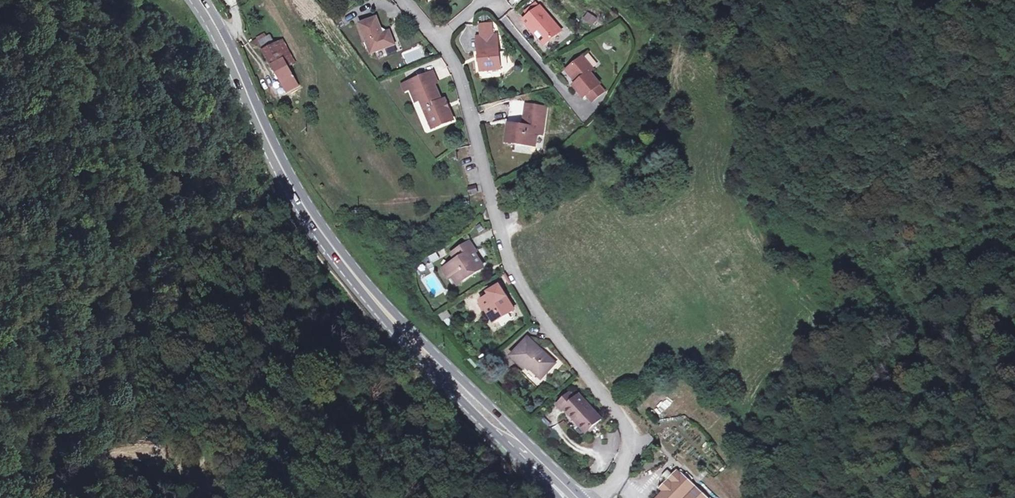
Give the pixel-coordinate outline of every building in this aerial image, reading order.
[(539,4),(523,20),(544,42),(560,27),(539,4)] [(376,16),(358,24),(370,52),(395,42),(389,29),(382,31),(376,16)] [(479,35),(490,33),(489,24),(479,25),(479,35)] [(490,33),(479,35),(477,35),(474,35),(480,71),(501,68),(496,32),(490,33)] [(257,41),(260,46),(270,40),(267,35),(257,41)] [(260,46),(272,68),(286,61),(273,39),(270,40),(260,46)] [(419,47),(402,54),(406,64),(423,58),(419,47)] [(572,86),(584,99),(600,86),(589,73),(592,69),(581,58),(565,72),(575,83),(572,86)] [(286,61),(272,68),(286,92),(298,84),(286,61)] [(435,71),(423,77),(429,87),(432,85),(440,83),(435,71)] [(440,100),(432,85),(429,87),(423,77),(402,85),(405,93),(409,91),(415,102),(420,101),(434,129),(455,120),(450,110),(446,111),(442,105),(446,103),(444,99),(440,100)] [(536,148),(537,136),(538,129),(544,130),(546,107),(530,105),(528,127),(509,125),(506,145),(536,148)] [(477,185),(467,187),(469,195),(478,193),(477,185)] [(474,258),(467,243),(448,253),(452,263),(441,270),(447,281),(451,280),(456,286),(481,268),(474,258)] [(493,318),(513,306),(509,300),(507,301),(504,296),(506,294),(499,283),(485,292),(486,293),(481,297),(493,318)] [(443,322),(450,317),(446,311),(439,315),(443,322)] [(558,364),(532,337),(514,353),(527,366),(530,364),(543,377),(558,364)] [(575,390),(559,405),(567,413),(570,410),(591,435),(606,421),(585,397),(582,399),(575,390)] [(676,470),(659,490),(662,493),(657,497),(706,497),(676,470)]
